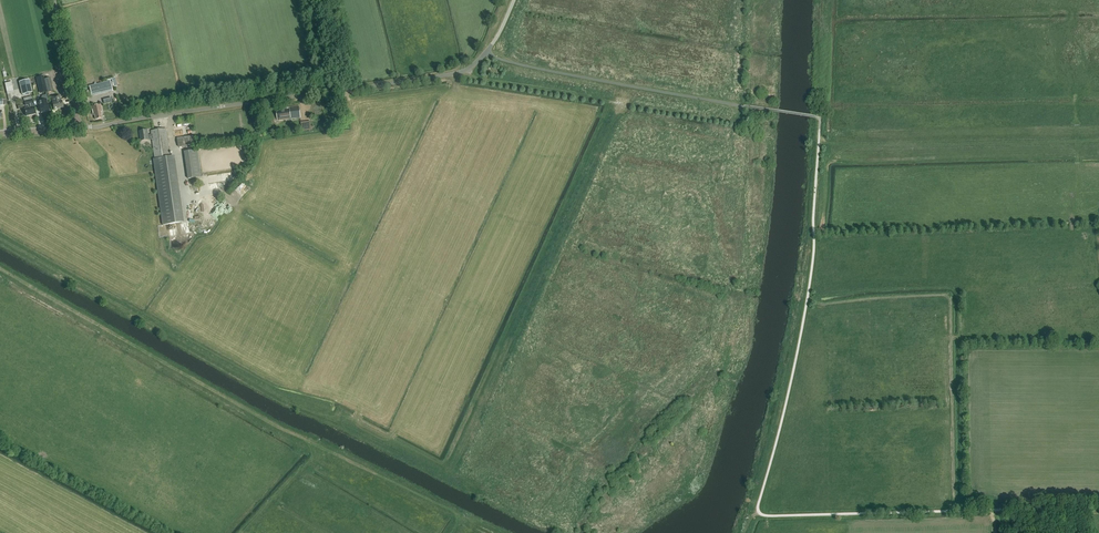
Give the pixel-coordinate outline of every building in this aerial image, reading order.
[(45,88),(43,76),(37,78),(40,89),(45,88)] [(44,79),(48,92),(54,91),(50,77),(44,79)] [(19,81),(22,94),(32,92),(29,80),(29,79),(19,81)] [(113,91),(110,81),(89,86),(91,96),(113,91)] [(14,93),(12,82),(5,83),(7,95),(14,93)] [(61,101),(60,98),(59,95),(51,97),(53,103),(54,110),(63,108),(61,101)] [(25,100),(26,106),(29,106),(29,108),(25,109),(26,116),(35,114),(34,107),(33,107),(32,105),(33,105),(32,98),(31,96),(24,98),(25,100)] [(49,111),(47,100),(38,102),(41,113),(49,111)] [(100,112),(102,112),(100,105),(91,107),(93,115),(94,115),(95,120),(102,118),(100,112)] [(299,107),(285,108),(285,110),(277,111),(278,120),(287,119),(287,120),(300,118),(299,107)] [(310,121),(300,122),(302,131),(311,130),(310,121)] [(155,159),(170,157),(166,129),(151,131),(152,136),(149,136),(148,130),(140,131),(141,141),(152,140),(155,159)] [(178,147),(196,144),(195,136),(177,138),(178,147)] [(198,150),(184,152),(188,179),(202,177),(198,150)] [(153,159),(163,225),(184,222),(175,156),(170,157),(155,159),(153,159)] [(222,236),(229,226),(223,221),(215,231),(222,236)]
